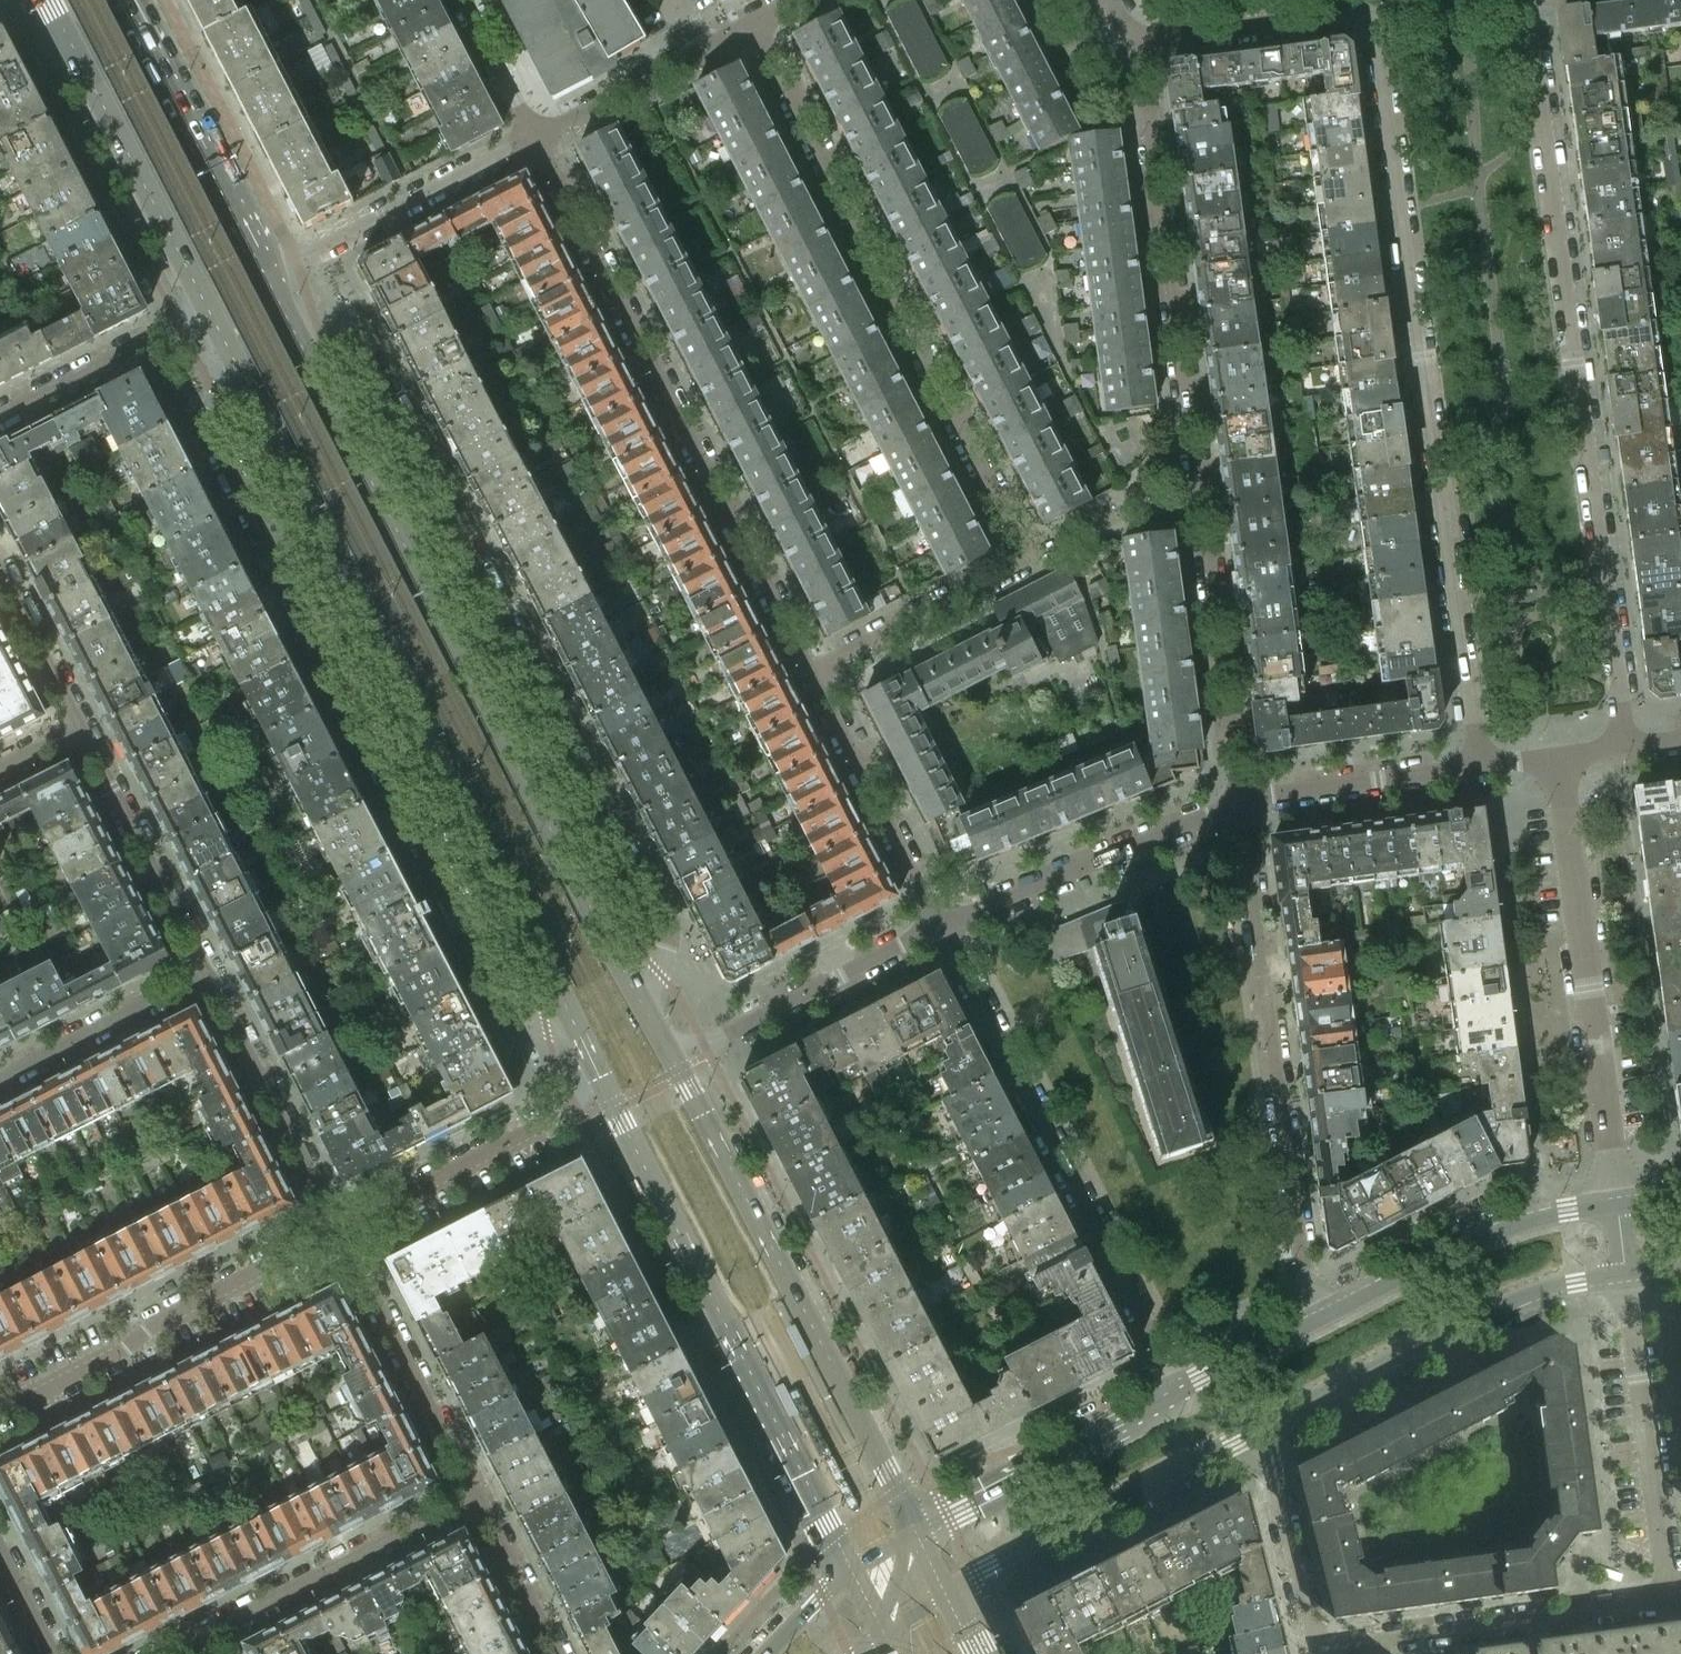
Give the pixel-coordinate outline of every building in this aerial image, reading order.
[(203,33),(243,13),(238,2),(234,5),(232,1),(230,0),(186,0),(203,33)] [(309,0),(299,0),(306,15),(315,11),(309,0)] [(381,14),(408,0),(373,0),(381,14)] [(381,14),(390,33),(440,7),(436,0),(408,0),(381,14)] [(504,3),(510,0),(520,20),(514,23),(523,40),(529,37),(539,57),(533,60),(542,78),(548,74),(559,95),(552,98),(553,100),(592,79),(613,68),(609,62),(640,44),(627,23),(633,19),(624,3),(618,6),(614,0),(502,0),(504,3)] [(893,3),(889,6),(886,10),(885,13),(886,13),(920,80),(920,81),(924,81),(930,80),(937,78),(941,75),(945,71),(949,66),(948,65),(914,0),(898,0),(893,3)] [(931,16),(943,9),(938,0),(923,0),(931,16)] [(1009,0),(964,0),(976,24),(1012,6),(1009,0)] [(1626,4),(1630,32),(1671,26),(1668,0),(1652,0),(1626,4)] [(1671,26),(1680,25),(1680,0),(1668,0),(1671,26)] [(1626,4),(1585,9),(1589,37),(1592,37),(1630,32),(1626,4)] [(1044,68),(1012,6),(976,24),(1008,86),(1044,68)] [(440,7),(390,33),(401,53),(450,28),(440,7)] [(1585,9),(1564,12),(1564,13),(1560,19),(1559,19),(1563,50),(1561,53),(1562,59),(1564,61),(1565,64),(1595,60),(1592,37),(1589,37),(1585,9)] [(339,10),(329,16),(339,35),(349,30),(339,10)] [(247,11),(243,13),(203,33),(218,61),(261,38),(247,11)] [(325,33),(315,11),(306,15),(317,37),(325,33)] [(837,13),(795,35),(816,77),(853,58),(849,50),(855,47),(842,22),(836,25),(832,18),(838,14),(837,13)] [(450,28),(401,53),(410,72),(460,46),(450,28)] [(349,30),(339,35),(343,43),(353,37),(349,30)] [(882,53),(894,46),(886,31),(874,37),(882,53)] [(0,33),(0,73),(18,63),(2,32),(0,33)] [(276,66),(261,38),(218,61),(232,89),(276,66)] [(1342,42),(1327,44),(1327,43),(1322,42),(1318,44),(1319,45),(1316,46),(1320,74),(1323,97),(1355,93),(1354,89),(1357,86),(1356,81),(1353,78),(1349,48),(1348,48),(1342,43),(1342,42)] [(343,66),(331,43),(323,48),(335,71),(343,66)] [(1623,84),(1619,56),(1609,58),(1607,43),(1594,45),(1596,60),(1595,60),(1565,64),(1569,92),(1623,84)] [(460,46),(410,72),(421,92),(471,67),(460,46)] [(1316,46),(1276,51),(1280,79),(1320,74),(1316,46)] [(1276,51),(1236,57),(1240,85),(1280,79),(1276,51)] [(1663,51),(1655,52),(1658,69),(1665,68),(1663,51)] [(1659,80),(1658,69),(1655,52),(1648,53),(1652,81),(1659,80)] [(967,57),(955,63),(964,79),(976,73),(967,57)] [(1196,62),(1195,62),(1199,90),(1240,85),(1236,57),(1196,62)] [(853,58),(816,77),(837,117),(874,99),(869,90),(875,87),(863,62),(857,65),(853,58)] [(1199,90),(1195,62),(1196,62),(1196,61),(1192,60),(1188,62),(1188,63),(1173,65),(1173,66),(1169,72),(1168,72),(1171,97),(1169,100),(1169,104),(1172,107),(1173,110),(1201,106),(1199,90)] [(0,73),(0,109),(33,92),(18,63),(0,73)] [(763,115),(737,65),(695,86),(696,87),(701,85),(705,92),(700,95),(716,126),(716,127),(722,124),(727,133),(763,115)] [(276,66),(232,89),(246,116),(290,94),(276,66)] [(343,66),(335,71),(347,95),(355,91),(343,66)] [(471,67),(421,92),(432,112),(481,87),(471,67)] [(1077,132),(1044,68),(1008,86),(1041,150),(1077,132)] [(1668,90),(1665,68),(1658,69),(1659,80),(1660,91),(1668,90)] [(369,69),(359,75),(363,82),(373,77),(369,69)] [(1662,106),(1660,91),(1659,80),(1652,81),(1655,107),(1662,106)] [(1623,84),(1569,92),(1572,118),(1626,111),(1623,84)] [(481,87),(432,112),(442,132),(491,106),(481,87)] [(1671,112),(1668,90),(1660,91),(1662,106),(1663,113),(1671,112)] [(0,109),(0,137),(2,141),(0,142),(1,143),(47,120),(33,92),(0,109)] [(910,107),(922,101),(918,93),(906,99),(910,107)] [(1358,118),(1355,93),(1323,97),(1300,100),(1303,126),(1358,118)] [(290,94),(246,116),(260,143),(304,121),(290,94)] [(372,122),(359,98),(351,102),(363,127),(372,122)] [(874,99),(837,117),(858,158),(895,139),(890,131),(896,128),(883,103),(877,106),(874,99)] [(966,100),(966,99),(962,99),(960,99),(959,99),(955,100),(951,101),(949,102),(943,106),(939,110),(937,114),(938,115),(938,114),(969,174),(968,175),(972,176),(976,176),(982,174),(987,172),(991,169),(995,165),(998,160),(997,160),(966,100)] [(1226,126),(1224,112),(1224,109),(1217,110),(1217,103),(1201,106),(1173,110),(1176,133),(1226,126)] [(1274,104),(1261,105),(1263,121),(1276,120),(1274,104)] [(1263,121),(1261,105),(1254,106),(1257,121),(1263,121)] [(491,106),(442,132),(452,152),(501,127),(491,106)] [(1666,133),(1663,113),(1662,106),(1655,107),(1659,134),(1666,133)] [(1626,111),(1572,118),(1576,145),(1630,137),(1626,111)] [(1673,133),(1671,112),(1663,113),(1666,133),(1666,134),(1673,133)] [(788,163),(763,115),(727,133),(730,141),(725,144),(741,176),(747,173),(751,181),(788,163)] [(1362,145),(1358,118),(1303,126),(1307,152),(1362,145)] [(1,143),(0,143),(0,162),(4,160),(9,169),(59,143),(47,120),(1,143)] [(304,121),(260,143),(275,171),(318,149),(304,121)] [(1000,121),(988,127),(997,143),(1009,137),(1000,121)] [(1266,143),(1266,141),(1265,132),(1263,121),(1257,121),(1260,144),(1266,143)] [(372,122),(363,127),(375,150),(383,145),(372,122)] [(1231,148),(1229,133),(1228,125),(1226,126),(1176,133),(1179,155),(1231,148)] [(616,127),(578,147),(607,204),(646,184),(616,127)] [(1273,131),(1265,132),(1266,141),(1275,140),(1273,131)] [(1124,189),(1117,132),(1076,138),(1078,148),(1071,149),(1076,185),(1082,184),(1084,195),(1124,189)] [(1669,156),(1666,134),(1666,133),(1659,134),(1662,159),(1669,158),(1669,156)] [(1676,155),(1673,133),(1666,134),(1669,156),(1676,155)] [(1630,137),(1576,145),(1579,170),(1633,163),(1630,137)] [(895,139),(858,158),(879,199),(916,181),(911,171),(917,168),(905,144),(904,143),(898,146),(895,139)] [(1278,139),(1275,140),(1266,141),(1266,143),(1269,159),(1278,158),(1281,157),(1278,139)] [(59,143),(9,169),(21,192),(71,167),(59,143)] [(1269,159),(1266,143),(1260,144),(1263,166),(1269,165),(1269,159)] [(1365,172),(1362,145),(1307,152),(1311,180),(1365,172)] [(410,148),(400,153),(405,162),(414,157),(410,148)] [(1234,169),(1233,162),(1231,148),(1179,155),(1182,177),(1234,169)] [(333,177),(318,149),(275,171),(289,199),(333,177)] [(941,166),(953,160),(949,152),(937,158),(941,166)] [(374,162),(386,186),(400,179),(388,155),(374,162)] [(1679,177),(1676,155),(1669,156),(1669,158),(1671,177),(1679,177)] [(813,211),(788,163),(751,181),(756,190),(750,193),(766,225),(772,222),(776,230),(813,211)] [(1633,163),(1579,170),(1583,196),(1637,189),(1633,163)] [(1272,185),(1269,165),(1263,166),(1266,188),(1273,187),(1272,185)] [(71,167),(21,192),(33,217),(84,191),(71,167)] [(1013,174),(1021,190),(1033,183),(1025,168),(1013,174)] [(1237,192),(1235,177),(1234,169),(1182,177),(1185,199),(1237,192)] [(1365,172),(1311,180),(1314,206),(1369,198),(1365,172)] [(339,174),(333,177),(289,199),(304,228),(353,203),(339,174)] [(526,174),(472,201),(487,228),(489,227),(489,225),(539,199),(526,174)] [(1679,177),(1671,177),(1673,185),(1676,201),(1680,200),(1680,191),(1679,177)] [(916,181),(879,199),(900,240),(937,222),(932,212),(938,209),(925,184),(919,187),(916,181)] [(673,238),(646,184),(607,204),(635,257),(673,238)] [(1285,210),(1281,184),(1272,185),(1273,187),(1276,208),(1276,211),(1285,210)] [(1678,211),(1676,201),(1673,185),(1666,185),(1670,212),(1678,211)] [(1276,208),(1273,187),(1266,188),(1269,209),(1276,208)] [(1132,244),(1124,189),(1084,195),(1085,202),(1078,203),(1083,239),(1090,238),(1091,249),(1132,244)] [(1637,189),(1583,196),(1587,223),(1641,216),(1637,189)] [(84,191),(33,217),(45,240),(96,214),(84,191)] [(1240,213),(1239,205),(1237,192),(1185,199),(1188,221),(1240,213)] [(962,207),(974,201),(970,193),(957,199),(962,207)] [(1015,195),(1015,194),(1009,193),(1003,195),(998,197),(993,200),(989,204),(986,209),(987,210),(987,209),(1018,269),(1017,270),(1022,271),(1026,270),(1033,268),(1039,265),(1043,260),(1045,258),(1046,257),(1047,255),(1046,254),(1046,255),(1015,195)] [(1373,225),(1369,198),(1314,206),(1318,233),(1373,225)] [(489,225),(489,227),(498,244),(549,218),(539,199),(489,225)] [(444,216),(455,240),(457,244),(487,228),(472,201),(444,216)] [(1279,230),(1276,211),(1276,208),(1269,209),(1269,212),(1267,212),(1270,231),(1279,230)] [(1289,237),(1285,210),(1276,211),(1279,230),(1280,238),(1289,237)] [(838,260),(813,211),(776,230),(781,238),(775,241),(791,273),(797,270),(801,278),(838,260)] [(1679,222),(1678,211),(1670,212),(1673,239),(1680,238),(1680,234),(1679,222)] [(1057,229),(1048,213),(1036,219),(1045,235),(1057,229)] [(1240,213),(1188,221),(1191,242),(1243,235),(1240,213)] [(96,214),(45,240),(57,264),(108,238),(96,214)] [(444,216),(403,236),(416,261),(428,255),(455,240),(444,216)] [(1641,216),(1587,223),(1590,250),(1644,243),(1641,216)] [(549,218),(498,244),(509,264),(559,239),(549,218)] [(937,222),(900,240),(920,279),(957,260),(953,253),(959,250),(946,225),(940,228),(937,222)] [(1376,251),(1373,225),(1318,233),(1322,259),(1376,251)] [(1282,252),(1280,238),(1279,230),(1270,231),(1273,253),(1282,252)] [(999,249),(991,233),(979,240),(983,247),(968,255),(973,263),(999,249)] [(1246,257),(1245,249),(1243,235),(1191,242),(1194,265),(1246,257)] [(419,266),(416,261),(403,236),(361,258),(362,261),(361,265),(358,267),(371,291),(419,266)] [(1292,263),(1289,237),(1280,238),(1282,252),(1283,264),(1292,263)] [(108,238),(57,264),(69,288),(120,262),(108,238)] [(701,292),(673,238),(635,257),(663,312),(701,292)] [(559,239),(509,264),(518,283),(569,258),(559,239)] [(455,240),(428,255),(432,263),(459,249),(457,244),(455,240)] [(1644,243),(1590,250),(1594,276),(1648,269),(1644,243)] [(1132,244),(1091,249),(1092,257),(1086,257),(1091,293),(1097,292),(1099,304),(1139,298),(1132,244)] [(1380,277),(1376,251),(1322,259),(1325,284),(1380,277)] [(1285,274),(1283,264),(1282,252),(1273,253),(1276,276),(1285,274)] [(457,261),(469,286),(480,281),(468,256),(457,261)] [(1249,279),(1247,266),(1246,257),(1194,265),(1197,287),(1249,279)] [(569,258),(518,283),(529,303),(579,278),(569,258)] [(863,309),(838,260),(801,278),(806,287),(800,290),(817,323),(823,320),(826,328),(863,309)] [(957,260),(920,279),(942,321),(979,302),(974,293),(980,290),(967,266),(967,265),(961,268),(957,260)] [(120,262),(69,288),(81,311),(81,312),(84,310),(83,309),(132,285),(120,262)] [(1296,288),(1292,263),(1283,264),(1285,274),(1287,290),(1296,288)] [(419,266),(371,291),(384,316),(431,291),(419,266)] [(1069,269),(1056,271),(1058,289),(1072,287),(1069,269)] [(1648,269),(1594,276),(1594,279),(1592,282),(1593,288),(1596,290),(1598,303),(1652,296),(1648,269)] [(1288,297),(1287,290),(1285,274),(1276,276),(1279,298),(1288,297)] [(1383,303),(1380,277),(1325,284),(1329,311),(1383,303)] [(579,278),(529,303),(539,323),(589,298),(579,278)] [(1252,302),(1251,293),(1249,279),(1197,287),(1200,309),(1252,302)] [(83,309),(84,310),(96,335),(140,313),(142,305),(132,285),(83,309)] [(1300,315),(1296,288),(1287,290),(1288,297),(1291,316),(1300,315)] [(431,291),(384,316),(396,339),(443,315),(431,291)] [(729,346),(701,292),(663,312),(690,366),(729,346)] [(1652,296),(1598,303),(1599,316),(1597,318),(1598,324),(1601,326),(1601,329),(1655,322),(1652,296)] [(1291,319),(1291,316),(1288,297),(1279,298),(1282,320),(1291,319)] [(589,298),(539,323),(549,343),(600,318),(589,298)] [(1147,352),(1139,298),(1099,304),(1100,311),(1093,312),(1098,347),(1105,346),(1106,358),(1147,352)] [(480,308),(493,333),(510,325),(498,299),(480,308)] [(979,302),(942,321),(962,361),(999,342),(995,334),(1001,331),(988,306),(982,309),(979,302)] [(1255,324),(1253,310),(1252,302),(1200,309),(1200,311),(1198,314),(1199,321),(1202,323),(1203,331),(1255,324)] [(1383,303),(1329,311),(1332,338),(1387,330),(1385,319),(1388,316),(1387,310),(1384,308),(1383,303)] [(888,358),(863,309),(826,328),(831,336),(825,339),(841,371),(847,368),(851,376),(888,358)] [(67,318),(60,322),(40,332),(53,358),(96,335),(84,310),(81,312),(81,311),(67,318)] [(57,317),(60,322),(67,318),(65,313),(57,317)] [(1029,336),(1041,330),(1032,314),(1020,320),(1029,336)] [(443,315),(396,339),(408,363),(456,339),(443,315)] [(1301,323),(1300,315),(1291,316),(1291,319),(1292,324),(1301,323)] [(600,318),(549,343),(560,363),(610,337),(600,318)] [(1659,348),(1655,322),(1601,329),(1605,355),(1659,348)] [(1077,323),(1063,325),(1066,343),(1079,341),(1077,323)] [(1255,324),(1203,331),(1204,340),(1202,343),(1203,350),(1206,352),(1258,346),(1255,324)] [(26,328),(11,336),(20,353),(18,354),(27,371),(53,358),(40,332),(31,336),(26,328)] [(1392,351),(1391,346),(1389,343),(1387,330),(1332,338),(1336,364),(1390,356),(1390,354),(1392,351)] [(0,341),(0,369),(7,381),(27,371),(18,354),(20,353),(11,336),(0,341)] [(610,337),(560,363),(570,383),(620,358),(610,337)] [(456,339),(408,363),(420,387),(468,362),(456,339)] [(527,376),(507,339),(498,344),(517,381),(527,376)] [(999,342),(962,361),(983,402),(1020,383),(1016,374),(1022,371),(1009,346),(1003,349),(999,342)] [(757,400),(729,346),(690,366),(718,420),(757,400)] [(1261,368),(1259,354),(1258,346),(1206,352),(1209,375),(1261,368)] [(1659,348),(1605,355),(1608,381),(1662,374),(1659,348)] [(1154,405),(1147,352),(1106,358),(1107,365),(1100,366),(1105,402),(1112,401),(1113,409),(1106,410),(1107,412),(1154,405)] [(1394,383),(1390,356),(1336,364),(1340,390),(1394,383)] [(620,358),(570,383),(580,403),(630,377),(620,358)] [(913,406),(888,358),(851,376),(856,385),(850,388),(866,420),(872,417),(876,425),(913,406)] [(1088,358),(1070,361),(1071,370),(1089,367),(1088,358)] [(468,362),(420,387),(432,410),(480,385),(468,362)] [(1264,390),(1263,381),(1261,368),(1209,375),(1212,397),(1264,390)] [(1301,385),(1299,373),(1291,374),(1292,386),(1301,385)] [(107,420),(154,395),(156,394),(146,375),(144,376),(145,378),(139,381),(136,374),(100,393),(109,412),(104,415),(106,419),(107,420)] [(1662,374),(1608,381),(1609,385),(1607,387),(1608,394),(1610,395),(1612,408),(1666,400),(1662,374)] [(630,377),(580,403),(590,422),(640,397),(630,377)] [(533,386),(545,410),(553,406),(541,382),(533,386)] [(1020,383),(983,402),(1004,443),(1041,424),(1036,415),(1042,412),(1030,387),(1024,390),(1020,383)] [(1398,409),(1394,383),(1340,390),(1343,417),(1398,409)] [(480,385),(432,410),(444,434),(492,409),(480,385)] [(1304,407),(1302,396),(1301,385),(1292,386),(1295,408),(1304,407)] [(1267,412),(1265,398),(1264,390),(1212,397),(1215,419),(1267,412)] [(52,417),(64,440),(67,446),(80,439),(77,433),(87,428),(103,420),(106,419),(104,415),(109,412),(100,393),(52,417)] [(116,445),(166,419),(168,419),(156,394),(154,395),(107,420),(106,419),(103,420),(116,445)] [(1314,421),(1310,394),(1302,396),(1304,407),(1306,422),(1314,421)] [(1070,418),(1082,411),(1074,395),(1062,402),(1070,418)] [(640,397),(590,422),(601,442),(650,417),(640,397)] [(785,454),(757,400),(718,420),(746,474),(785,454)] [(1666,400),(1612,408),(1614,421),(1612,424),(1612,430),(1615,431),(1615,435),(1670,427),(1666,400)] [(938,455),(913,406),(876,425),(881,434),(875,437),(892,469),(897,466),(901,474),(938,455)] [(1306,422),(1304,407),(1295,408),(1298,430),(1307,429),(1306,422)] [(492,409),(444,434),(456,458),(504,432),(492,409)] [(1401,436),(1400,424),(1402,422),(1401,416),(1398,414),(1398,409),(1343,417),(1347,443),(1401,436)] [(1267,412),(1215,419),(1218,441),(1270,434),(1267,412)] [(64,440),(52,417),(23,432),(33,450),(41,446),(45,455),(50,454),(55,452),(67,446),(64,440)] [(650,417),(601,442),(611,462),(661,436),(650,417)] [(129,469),(179,444),(181,443),(168,419),(166,419),(116,445),(129,469)] [(1318,447),(1314,421),(1306,422),(1307,429),(1309,448),(1318,447)] [(1041,424),(1004,443),(1025,483),(1062,464),(1057,455),(1063,452),(1051,428),(1050,427),(1044,430),(1041,424)] [(1670,427),(1615,435),(1619,460),(1673,453),(1670,427)] [(1309,448),(1307,429),(1298,430),(1301,453),(1310,452),(1309,448)] [(0,444),(0,474),(32,458),(34,456),(31,451),(33,450),(23,432),(0,444)] [(504,432),(456,458),(469,482),(517,456),(504,432)] [(1270,434),(1218,441),(1221,464),(1273,457),(1270,434)] [(661,436),(611,462),(621,482),(671,456),(661,436)] [(1401,436),(1347,443),(1350,470),(1405,462),(1404,459),(1407,457),(1406,451),(1403,449),(1401,436)] [(141,493),(191,468),(193,467),(181,443),(179,444),(129,469),(141,493)] [(1092,458),(1104,452),(1099,444),(1088,450),(1092,458)] [(1321,474),(1318,447),(1309,448),(1310,452),(1313,473),(1313,475),(1321,474)] [(1313,473),(1310,452),(1301,453),(1304,474),(1313,473)] [(1673,453),(1619,460),(1623,487),(1677,480),(1673,453)] [(812,509),(785,454),(746,474),(774,528),(812,509)] [(963,504),(938,455),(901,474),(906,482),(900,485),(917,517),(922,514),(927,522),(963,504)] [(517,456),(469,482),(480,504),(529,480),(517,456)] [(671,456),(621,482),(631,501),(681,476),(671,456)] [(1276,478),(1275,470),(1273,457),(1221,464),(1221,466),(1219,469),(1220,475),(1223,477),(1224,486),(1276,478)] [(0,474),(0,500),(43,478),(32,458),(0,474)] [(1408,489),(1405,462),(1350,470),(1354,496),(1408,489)] [(1062,464),(1025,483),(1046,524),(1088,502),(1088,500),(1082,503),(1078,496),(1084,493),(1084,492),(1071,468),(1065,471),(1062,464)] [(153,517),(204,492),(206,491),(193,467),(191,468),(141,493),(153,517)] [(1316,495),(1313,475),(1313,473),(1304,474),(1307,496),(1316,495)] [(1325,500),(1321,474),(1313,475),(1316,495),(1317,501),(1325,500)] [(681,476),(631,501),(641,521),(691,496),(681,476)] [(0,500),(0,514),(4,522),(53,498),(43,478),(0,500)] [(1279,500),(1277,487),(1276,478),(1224,486),(1225,494),(1223,497),(1223,504),(1227,506),(1227,507),(1279,500)] [(529,480),(480,504),(493,528),(541,504),(529,480)] [(1677,480),(1623,487),(1626,513),(1680,506),(1677,480)] [(1412,515),(1408,489),(1354,496),(1358,523),(1412,515)] [(166,542),(216,516),(218,515),(206,491),(204,492),(153,517),(166,542)] [(601,518),(588,494),(578,499),(592,523),(601,518)] [(1319,517),(1317,501),(1316,495),(1307,496),(1310,518),(1319,517)] [(691,496),(641,521),(652,541),(701,515),(691,496)] [(53,498),(4,522),(15,543),(63,518),(53,498)] [(1282,522),(1281,513),(1279,500),(1227,507),(1230,529),(1282,522)] [(1328,527),(1325,500),(1317,501),(1319,517),(1320,528),(1328,527)] [(541,504),(493,528),(505,552),(553,527),(541,504)] [(989,553),(963,504),(927,522),(931,531),(925,534),(942,566),(947,563),(951,571),(946,574),(946,575),(989,553)] [(1626,513),(1630,540),(1680,533),(1680,510),(1680,506),(1626,513)] [(841,563),(812,509),(774,528),(802,583),(841,563)] [(178,565),(228,540),(230,539),(218,515),(216,516),(166,542),(178,565)] [(701,515),(652,541),(662,561),(711,535),(701,515)] [(1416,541),(1412,515),(1358,523),(1361,549),(1416,541)] [(1322,539),(1320,528),(1319,517),(1310,518),(1313,540),(1322,539)] [(63,518),(15,543),(24,561),(73,537),(63,518)] [(1282,522),(1230,529),(1233,551),(1285,544),(1282,522)] [(553,527),(505,552),(517,576),(565,551),(553,527)] [(1332,553),(1328,527),(1320,528),(1322,539),(1324,554),(1332,553)] [(1171,533),(1135,538),(1122,540),(1122,541),(1129,540),(1130,549),(1125,549),(1129,585),(1136,584),(1137,594),(1179,589),(1171,533)] [(1630,540),(1633,566),(1680,560),(1680,533),(1630,540)] [(711,535),(662,561),(672,581),(722,555),(711,535)] [(73,537),(24,561),(35,582),(83,557),(73,537)] [(192,592),(244,565),(230,539),(228,540),(178,565),(192,592)] [(1324,554),(1322,539),(1313,540),(1316,562),(1325,561),(1324,554)] [(1419,568),(1416,541),(1361,549),(1365,575),(1419,568)] [(1285,544),(1233,551),(1236,573),(1288,566),(1285,544)] [(565,551),(517,576),(529,599),(577,574),(565,551)] [(1336,579),(1332,553),(1324,554),(1325,561),(1327,580),(1336,579)] [(722,555),(672,581),(682,600),(732,575),(722,555)] [(83,557),(35,582),(45,601),(93,577),(83,557)] [(1093,557),(1077,565),(1083,577),(1099,569),(1093,557)] [(1633,566),(1637,592),(1680,586),(1680,560),(1633,566)] [(1327,580),(1325,561),(1316,562),(1319,584),(1328,582),(1327,580)] [(867,616),(841,563),(802,583),(829,635),(867,616)] [(204,616),(254,590),(256,589),(244,565),(192,592),(204,616)] [(1291,587),(1288,566),(1236,573),(1239,594),(1291,587)] [(1066,568),(1023,590),(1038,621),(1059,662),(1097,643),(1081,597),(1081,596),(1066,568)] [(1423,593),(1419,568),(1365,575),(1368,601),(1423,593)] [(577,574),(529,599),(541,622),(589,597),(577,574)] [(732,575),(682,600),(693,620),(742,595),(732,575)] [(93,577),(45,601),(55,621),(103,596),(93,577)] [(1110,590),(1104,578),(1088,587),(1094,598),(1110,590)] [(1339,605),(1336,579),(1327,580),(1328,582),(1331,604),(1331,606),(1339,605)] [(1331,604),(1328,582),(1319,584),(1322,606),(1331,604)] [(1637,592),(1641,619),(1680,613),(1680,586),(1637,592)] [(1294,609),(1291,587),(1239,594),(1242,616),(1294,609)] [(216,638),(266,612),(268,611),(256,589),(254,590),(204,616),(216,638)] [(1186,643),(1179,589),(1137,594),(1138,602),(1132,603),(1137,638),(1144,637),(1145,648),(1186,643)] [(992,607),(1003,628),(1020,620),(1025,628),(1038,621),(1023,590),(992,607)] [(1423,593),(1368,601),(1372,627),(1426,620),(1423,593)] [(742,595),(693,620),(703,640),(752,614),(742,595)] [(103,596),(55,621),(66,641),(114,616),(103,596)] [(589,597),(541,622),(553,646),(602,621),(589,597)] [(1334,626),(1331,606),(1331,604),(1322,606),(1325,628),(1334,626)] [(1343,631),(1339,605),(1331,606),(1334,626),(1335,633),(1343,631)] [(1294,609),(1242,616),(1245,638),(1297,631),(1294,609)] [(228,662),(278,636),(280,635),(268,611),(266,612),(216,638),(228,662)] [(1107,611),(1098,614),(1103,627),(1111,624),(1107,611)] [(1641,619),(1644,644),(1675,640),(1680,639),(1680,613),(1641,619)] [(752,614),(703,640),(713,659),(762,634),(752,614)] [(114,616),(66,641),(76,660),(124,635),(114,616)] [(914,711),(1007,664),(1013,675),(1042,661),(1025,628),(1020,620),(1003,628),(992,634),(991,632),(898,680),(914,711)] [(1430,646),(1426,620),(1372,627),(1376,654),(1430,646)] [(602,621),(553,646),(566,670),(614,645),(602,621)] [(1335,633),(1334,626),(1325,628),(1326,640),(1335,639),(1335,633)] [(1297,631),(1245,638),(1248,660),(1300,653),(1297,631)] [(1347,658),(1343,631),(1335,633),(1335,639),(1338,659),(1347,658)] [(762,634),(713,659),(723,678),(772,653),(762,634)] [(124,635),(76,660),(86,680),(134,655),(124,635)] [(241,687),(293,660),(280,635),(278,636),(228,662),(241,687)] [(1675,640),(1644,644),(1645,650),(1643,653),(1643,659),(1646,661),(1651,692),(1652,692),(1657,696),(1658,697),(1679,694),(1675,663),(1678,663),(1675,640)] [(17,662),(8,642),(0,646),(0,690),(25,677),(17,662)] [(1186,643),(1145,648),(1146,656),(1140,657),(1140,658),(1145,692),(1152,691),(1153,701),(1193,695),(1186,643)] [(614,645),(566,670),(578,693),(626,669),(614,645)] [(1117,652),(1115,645),(1106,647),(1108,655),(1117,652)] [(1433,673),(1430,646),(1376,654),(1379,681),(1402,678),(1403,678),(1433,673)] [(1121,671),(1117,652),(1108,655),(1113,673),(1121,671)] [(772,653),(723,678),(734,699),(782,673),(772,653)] [(1300,653),(1248,660),(1251,683),(1300,676),(1303,676),(1300,653)] [(134,655),(86,680),(96,700),(145,675),(134,655)] [(1350,684),(1347,658),(1338,659),(1339,665),(1340,672),(1342,685),(1350,684)] [(253,710),(303,684),(305,683),(293,660),(241,687),(253,710)] [(1340,672),(1339,665),(1321,668),(1322,675),(1330,674),(1340,672)] [(626,669),(578,693),(590,717),(638,692),(626,669)] [(1342,685),(1340,672),(1330,674),(1332,690),(1342,689),(1342,685)] [(782,673),(734,699),(744,718),(793,693),(782,673)] [(1440,721),(1436,690),(1438,687),(1437,681),(1434,679),(1433,673),(1403,678),(1402,678),(1406,701),(1410,731),(1412,731),(1412,732),(1416,733),(1420,730),(1435,728),(1434,727),(1439,721),(1440,721)] [(145,675),(96,700),(106,719),(155,695),(145,675)] [(1300,676),(1251,683),(1254,706),(1283,702),(1298,700),(1297,693),(1302,693),(1300,676)] [(25,677),(0,690),(0,696),(17,730),(45,716),(25,677)] [(962,804),(925,733),(914,711),(898,680),(897,677),(864,695),(929,821),(957,807),(962,804)] [(266,735),(315,709),(317,708),(305,683),(303,684),(253,710),(266,735)] [(1310,704),(1339,700),(1338,691),(1309,695),(1310,704)] [(638,692),(590,717),(602,741),(651,716),(638,692)] [(793,693),(744,718),(754,738),(803,713),(793,693)] [(155,695),(106,719),(116,738),(164,714),(155,695)] [(1200,749),(1196,720),(1193,695),(1153,701),(1155,709),(1148,710),(1153,745),(1155,745),(1154,754),(1155,755),(1163,754),(1171,771),(1200,768),(1199,760),(1197,760),(1196,752),(1201,752),(1200,749)] [(0,696),(0,739),(17,730),(0,696)] [(1406,701),(1365,707),(1369,737),(1410,731),(1406,701)] [(1283,702),(1254,706),(1255,710),(1252,714),(1253,718),(1256,720),(1259,745),(1260,745),(1266,749),(1266,750),(1281,748),(1281,749),(1286,751),(1290,748),(1289,747),(1285,718),(1283,702)] [(1365,707),(1324,713),(1328,742),(1369,737),(1365,707)] [(278,758),(328,733),(330,732),(317,708),(315,709),(266,735),(278,758)] [(803,713),(754,738),(764,758),(813,733),(803,713)] [(1324,713),(1285,718),(1289,747),(1328,742),(1324,713)] [(164,714),(116,738),(126,758),(175,734),(164,714)] [(136,777),(185,753),(194,747),(193,745),(207,738),(208,740),(218,735),(209,716),(175,734),(126,758),(136,777)] [(651,716),(602,741),(615,765),(663,740),(651,716)] [(290,782),(340,757),(342,755),(330,732),(328,733),(278,758),(290,782)] [(813,733),(764,758),(774,778),(823,753),(813,733)] [(663,740),(615,765),(627,789),(675,764),(663,740)] [(1148,788),(1136,756),(1133,748),(1074,772),(1091,812),(1148,788)] [(147,798),(195,773),(185,753),(136,777),(147,798)] [(823,753),(774,778),(784,797),(833,772),(823,753)] [(1163,754),(1155,755),(1154,754),(1136,756),(1148,788),(1150,791),(1163,786),(1175,781),(1171,771),(1163,754)] [(302,806),(352,780),(354,779),(342,755),(340,757),(290,782),(302,806)] [(69,763),(20,788),(31,810),(30,808),(79,783),(69,763)] [(675,764),(627,789),(639,812),(687,787),(675,764)] [(833,772),(784,797),(795,817),(844,792),(833,772)] [(1091,812),(1074,772),(1017,796),(1034,836),(1091,812)] [(195,773),(147,798),(156,816),(205,792),(195,773)] [(314,829),(367,804),(354,779),(352,780),(302,806),(314,829)] [(30,808),(31,810),(40,827),(89,802),(79,783),(30,808)] [(1635,789),(1638,816),(1680,810),(1680,783),(1635,789)] [(687,787),(639,812),(651,836),(699,810),(687,787)] [(0,798),(0,826),(2,825),(15,818),(31,810),(20,788),(0,798)] [(205,792),(156,816),(167,837),(215,812),(205,792)] [(844,792),(795,817),(805,837),(854,812),(844,792)] [(1034,836),(1017,796),(962,819),(965,826),(963,826),(976,859),(977,860),(1034,836)] [(89,802),(40,827),(50,848),(100,822),(89,802)] [(327,853),(379,828),(367,804),(314,829),(327,853)] [(957,807),(929,821),(935,832),(937,831),(953,870),(959,867),(959,866),(976,859),(963,826),(965,826),(962,819),(957,807)] [(699,810),(651,836),(663,860),(712,834),(699,810)] [(1482,810),(1462,813),(1461,811),(1454,812),(1462,869),(1463,876),(1490,872),(1482,810)] [(1638,816),(1642,843),(1680,837),(1680,810),(1638,816)] [(215,812),(167,837),(177,856),(225,831),(215,812)] [(854,812),(805,837),(815,856),(864,831),(854,812)] [(1446,813),(1446,815),(1431,817),(1438,872),(1462,869),(1454,812),(1446,813)] [(1431,817),(1409,820),(1416,875),(1438,872),(1431,817)] [(15,818),(2,825),(12,842),(24,836),(15,818)] [(1409,820),(1387,823),(1394,878),(1416,875),(1409,820)] [(100,822),(50,848),(60,867),(110,842),(100,822)] [(1387,823),(1365,826),(1372,881),(1394,878),(1387,823)] [(1365,826),(1343,829),(1350,884),(1372,881),(1365,826)] [(340,878),(390,853),(392,852),(379,828),(327,853),(340,878)] [(1343,829),(1321,832),(1328,887),(1350,884),(1343,829)] [(225,831),(177,856),(188,877),(236,852),(225,831)] [(864,831),(815,856),(825,876),(874,852),(864,831)] [(1321,832),(1299,835),(1307,890),(1328,887),(1321,832)] [(712,834),(663,860),(675,883),(724,858),(712,834)] [(1299,835),(1287,837),(1284,834),(1278,835),(1276,838),(1272,839),(1281,901),(1305,897),(1304,891),(1307,890),(1299,835)] [(1642,843),(1646,870),(1680,865),(1680,837),(1642,843)] [(4,870),(13,866),(0,841),(0,863),(4,870)] [(110,842),(60,867),(71,887),(120,862),(110,842)] [(773,864),(785,858),(781,849),(769,855),(773,864)] [(236,852),(188,877),(197,896),(246,871),(236,852)] [(352,903),(402,877),(404,876),(392,852),(390,853),(340,878),(352,903)] [(874,852),(825,876),(835,894),(836,896),(841,894),(884,871),(874,852)] [(724,858),(675,883),(688,907),(736,882),(724,858)] [(120,862),(71,887),(81,906),(130,881),(120,862)] [(1646,870),(1649,896),(1680,892),(1680,865),(1646,870)] [(784,874),(793,892),(802,887),(793,870),(784,874)] [(246,871),(197,896),(207,916),(256,891),(246,871)] [(884,871),(841,894),(836,896),(835,894),(831,896),(845,924),(897,897),(884,871)] [(1492,889),(1490,872),(1463,876),(1465,891),(1456,902),(1455,903),(1450,904),(1453,923),(1499,917),(1495,889),(1492,889)] [(365,927),(415,901),(417,900),(404,876),(402,877),(352,903),(365,927)] [(746,880),(737,884),(743,896),(752,891),(746,880)] [(130,881),(81,906),(91,925),(140,900),(130,881)] [(743,896),(737,884),(736,882),(688,907),(699,930),(748,905),(743,896)] [(25,891),(16,896),(24,911),(33,906),(25,891)] [(256,891),(207,916),(218,935),(266,910),(256,891)] [(1649,896),(1653,923),(1680,919),(1680,892),(1649,896)] [(1443,904),(1456,902),(1455,894),(1442,896),(1443,904)] [(845,924),(831,896),(801,912),(815,939),(845,924)] [(1305,897),(1281,901),(1287,950),(1318,945),(1314,920),(1308,921),(1305,897)] [(140,900),(91,925),(101,945),(150,920),(140,900)] [(377,951),(427,925),(429,924),(417,900),(415,901),(365,927),(377,951)] [(1119,901),(1038,934),(1048,963),(1099,947),(1166,1158),(1201,1147),(1129,919),(1134,918),(1131,908),(1130,905),(1129,903),(1127,902),(1124,901),(1121,901),(1119,901)] [(23,911),(19,903),(0,913),(0,922),(0,923),(23,911)] [(748,905),(699,930),(712,954),(757,932),(761,930),(748,905)] [(772,930),(759,936),(773,961),(815,939),(801,912),(798,908),(769,923),(772,930)] [(17,935),(40,925),(33,909),(9,919),(17,935)] [(266,910),(218,935),(228,955),(277,930),(266,910)] [(1411,926),(1425,925),(1424,916),(1410,917),(1411,926)] [(1499,917),(1453,923),(1438,925),(1442,951),(1502,943),(1499,917)] [(1387,930),(1402,928),(1401,919),(1386,921),(1387,930)] [(1653,923),(1656,950),(1680,947),(1680,919),(1653,923)] [(150,920),(101,945),(110,963),(111,964),(112,963),(113,963),(160,939),(150,920)] [(389,975),(440,949),(442,948),(429,924),(427,925),(377,951),(389,975)] [(1346,940),(1373,937),(1372,928),(1345,931),(1346,940)] [(277,930),(228,955),(238,975),(287,950),(277,930)] [(757,932),(712,954),(725,980),(726,981),(727,982),(729,983),(731,982),(732,982),(773,961),(759,936),(757,932)] [(113,963),(112,963),(123,985),(171,960),(160,939),(113,963)] [(347,963),(335,940),(323,947),(335,970),(347,963)] [(1402,969),(1398,941),(1388,942),(1392,970),(1402,969)] [(1341,942),(1318,945),(1287,950),(1291,972),(1344,965),(1341,942)] [(1502,943),(1442,951),(1445,977),(1506,969),(1502,943)] [(1656,950),(1660,977),(1680,974),(1680,947),(1656,950)] [(402,999),(452,973),(454,972),(442,948),(440,949),(389,975),(402,999)] [(287,950),(238,975),(248,995),(297,970),(287,950)] [(1042,952),(1037,954),(1034,954),(1037,962),(1044,960),(1042,952)] [(75,960),(84,977),(90,973),(82,956),(75,960)] [(49,961),(28,971),(54,1020),(73,1011),(62,988),(63,987),(49,961)] [(90,973),(84,977),(63,987),(62,988),(73,1011),(123,985),(112,963),(111,964),(110,963),(90,973)] [(1344,965),(1291,972),(1294,1000),(1347,992),(1344,965)] [(1510,1000),(1506,969),(1445,977),(1449,1008),(1510,1000)] [(297,970),(248,995),(259,1015),(307,990),(297,970)] [(54,1020),(28,971),(9,981),(34,1031),(54,1020)] [(414,1024),(464,998),(466,997),(454,972),(452,973),(402,999),(414,1024)] [(1408,995),(1405,974),(1380,978),(1383,998),(1388,998),(1397,996),(1408,995)] [(1660,977),(1664,1004),(1680,1001),(1680,974),(1660,977)] [(965,1028),(944,988),(941,981),(938,975),(916,987),(938,1031),(943,1041),(949,1038),(948,1037),(965,1028)] [(9,981),(0,986),(0,1012),(15,1041),(34,1031),(9,981)] [(938,1031),(916,987),(896,997),(918,1042),(938,1031)] [(307,990),(259,1015),(269,1035),(318,1010),(307,990)] [(1351,1021),(1348,998),(1347,992),(1294,1000),(1298,1029),(1351,1021)] [(1400,1015),(1397,996),(1388,998),(1390,1017),(1400,1015)] [(426,1047),(477,1022),(479,1021),(466,997),(464,998),(414,1024),(426,1047)] [(918,1042),(896,997),(876,1007),(901,1057),(904,1056),(902,1051),(918,1042)] [(1510,1000),(1449,1008),(1453,1032),(1513,1024),(1510,1000)] [(1664,1004),(1667,1030),(1680,1028),(1680,1001),(1664,1004)] [(901,1057),(876,1007),(854,1019),(879,1068),(901,1057)] [(196,1008),(190,1011),(187,1012),(184,1011),(178,1014),(177,1017),(167,1022),(192,1072),(196,1070),(196,1069),(223,1056),(221,1052),(218,1051),(213,1042),(214,1039),(210,1032),(207,1031),(199,1013),(196,1008)] [(318,1010),(269,1035),(279,1054),(328,1029),(318,1010)] [(1411,1027),(1409,1010),(1400,1011),(1402,1028),(1411,1027)] [(0,1012),(0,1048),(15,1041),(0,1012)] [(380,1026),(374,1013),(367,1017),(373,1030),(380,1026)] [(1402,1037),(1400,1015),(1390,1017),(1393,1038),(1402,1037)] [(879,1068),(854,1019),(835,1028),(853,1064),(858,1062),(865,1075),(879,1068)] [(439,1071),(489,1046),(491,1045),(479,1021),(477,1022),(426,1047),(439,1071)] [(1351,1021),(1298,1029),(1301,1050),(1354,1043),(1351,1021)] [(192,1072),(167,1022),(160,1026),(157,1025),(146,1030),(173,1082),(192,1072)] [(1513,1024),(1453,1032),(1456,1056),(1458,1056),(1516,1048),(1513,1024)] [(990,1076),(975,1048),(969,1037),(972,1036),(968,1027),(965,1028),(948,1037),(949,1038),(952,1045),(947,1048),(945,1056),(948,1062),(943,1064),(947,1072),(940,1075),(951,1096),(990,1076)] [(853,1064),(835,1028),(794,1049),(807,1075),(822,1067),(825,1072),(832,1068),(835,1074),(853,1064)] [(1667,1030),(1675,1086),(1675,1087),(1680,1087),(1680,1028),(1667,1030)] [(328,1029),(279,1054),(289,1074),(338,1049),(328,1029)] [(139,1034),(138,1037),(128,1042),(153,1092),(173,1082),(146,1030),(139,1034)] [(378,1044),(373,1034),(360,1040),(365,1050),(378,1044)] [(393,1057),(384,1037),(376,1040),(385,1060),(393,1057)] [(1405,1061),(1402,1037),(1393,1038),(1396,1062),(1405,1061)] [(153,1092),(128,1042),(120,1046),(117,1045),(107,1051),(108,1053),(133,1102),(153,1092)] [(1354,1043),(1301,1050),(1304,1072),(1357,1065),(1354,1043)] [(452,1091),(500,1067),(502,1066),(491,1045),(489,1046),(439,1071),(450,1092),(452,1091)] [(1516,1048),(1458,1056),(1459,1065),(1468,1064),(1469,1073),(1478,1072),(1479,1084),(1486,1083),(1520,1079),(1516,1048)] [(338,1049),(289,1074),(299,1094),(348,1069),(338,1049)] [(752,1100),(802,1075),(803,1077),(807,1075),(794,1049),(745,1075),(743,1075),(742,1075),(741,1075),(739,1080),(740,1080),(741,1081),(742,1081),(743,1082),(752,1100)] [(133,1102),(108,1053),(107,1051),(99,1054),(98,1058),(88,1063),(114,1112),(133,1102)] [(230,1075),(231,1073),(223,1056),(196,1069),(196,1070),(198,1073),(205,1085),(209,1094),(233,1081),(230,1075)] [(114,1112),(88,1063),(81,1067),(77,1066),(68,1071),(69,1073),(94,1122),(114,1112)] [(1357,1065),(1304,1072),(1307,1095),(1360,1087),(1357,1065)] [(514,1094),(512,1089),(514,1088),(502,1066),(500,1067),(452,1091),(454,1095),(458,1093),(470,1116),(514,1094)] [(348,1069),(299,1094),(309,1113),(358,1088),(348,1069)] [(1410,1097),(1406,1069),(1398,1070),(1402,1098),(1410,1097)] [(1409,1071),(1413,1102),(1427,1100),(1426,1092),(1420,1093),(1417,1070),(1409,1071)] [(94,1122),(69,1073),(68,1071),(60,1075),(59,1078),(49,1083),(75,1132),(94,1122)] [(205,1085),(198,1073),(192,1076),(198,1088),(205,1085)] [(802,1075),(752,1100),(765,1125),(815,1100),(803,1077),(802,1075)] [(990,1076),(951,1096),(940,1102),(950,1121),(999,1095),(990,1076)] [(1520,1079),(1486,1083),(1489,1112),(1490,1123),(1526,1118),(1520,1079)] [(203,1126),(247,1104),(243,1095),(240,1094),(233,1081),(209,1094),(199,1099),(203,1107),(194,1110),(203,1126)] [(75,1132),(49,1083),(41,1087),(38,1086),(28,1091),(29,1093),(55,1143),(75,1132)] [(416,1101),(428,1094),(423,1086),(411,1093),(416,1101)] [(1675,1087),(1675,1086),(1673,1086),(1680,1142),(1680,1087),(1675,1087)] [(1360,1087),(1307,1095),(1310,1116),(1359,1110),(1363,1109),(1360,1087)] [(358,1088),(309,1113),(319,1133),(369,1108),(358,1088)] [(55,1143),(29,1093),(28,1091),(9,1101),(10,1103),(36,1153),(55,1143)] [(410,1108),(412,1113),(425,1140),(470,1116),(458,1093),(454,1095),(452,1091),(450,1092),(424,1106),(422,1102),(410,1108)] [(999,1095),(950,1121),(960,1140),(1010,1115),(999,1095)] [(894,1097),(889,1099),(875,1106),(886,1129),(905,1119),(894,1097)] [(815,1100),(765,1125),(777,1148),(831,1121),(819,1098),(815,1100)] [(174,1112),(169,1099),(160,1103),(166,1115),(174,1112)] [(10,1103),(9,1101),(1,1105),(0,1107),(0,1132),(16,1163),(36,1153),(10,1103)] [(247,1104),(203,1126),(211,1142),(219,1138),(223,1146),(233,1141),(257,1128),(252,1118),(253,1115),(247,1104)] [(1403,1105),(1404,1118),(1413,1117),(1411,1104),(1403,1105)] [(369,1108),(319,1133),(330,1153),(379,1129),(369,1108)] [(1359,1110),(1310,1116),(1313,1143),(1344,1138),(1357,1137),(1355,1122),(1360,1121),(1359,1110)] [(1490,1123),(1489,1112),(1481,1113),(1474,1117),(1499,1167),(1523,1163),(1528,1156),(1526,1139),(1528,1136),(1526,1118),(1490,1123)] [(402,1125),(383,1135),(381,1136),(392,1157),(425,1140),(412,1113),(400,1119),(402,1125)] [(1010,1115),(960,1140),(970,1160),(1020,1135),(1010,1115)] [(1474,1117),(1449,1130),(1474,1179),(1499,1167),(1474,1117)] [(831,1121),(777,1148),(789,1172),(843,1144),(831,1121)] [(257,1128),(233,1141),(246,1166),(270,1153),(272,1152),(265,1138),(262,1137),(257,1128)] [(379,1129),(330,1153),(344,1181),(350,1178),(392,1157),(381,1136),(383,1135),(379,1129)] [(1474,1179),(1449,1130),(1425,1142),(1450,1192),(1474,1179)] [(0,1132),(0,1171),(16,1163),(0,1132)] [(1020,1135),(970,1160),(981,1180),(1030,1155),(1020,1135)] [(1344,1138),(1313,1143),(1320,1188),(1338,1186),(1338,1183),(1335,1166),(1342,1165),(1340,1152),(1346,1152),(1344,1138)] [(1450,1192),(1425,1142),(1401,1154),(1427,1204),(1450,1192)] [(843,1144),(789,1172),(801,1196),(855,1168),(843,1144)] [(270,1153),(246,1166),(242,1168),(268,1220),(278,1215),(281,1216),(287,1212),(288,1210),(297,1205),(285,1182),(286,1179),(282,1172),(279,1170),(274,1161),(275,1158),(272,1152),(270,1153)] [(1427,1204),(1401,1154),(1378,1166),(1403,1216),(1427,1204)] [(1030,1155),(981,1180),(991,1199),(1040,1174),(1030,1155)] [(606,1205),(595,1182),(585,1164),(581,1159),(525,1188),(538,1213),(543,1210),(554,1232),(606,1205)] [(117,1162),(97,1173),(101,1182),(122,1171),(117,1162)] [(939,1202),(920,1163),(913,1167),(932,1206),(939,1202)] [(1403,1216),(1378,1166),(1355,1178),(1380,1228),(1403,1216)] [(268,1220),(242,1168),(221,1178),(249,1232),(260,1227),(260,1224),(268,1220)] [(855,1168),(801,1196),(813,1218),(867,1191),(855,1168)] [(1040,1174),(991,1199),(1001,1219),(1050,1194),(1040,1174)] [(92,1175),(78,1182),(83,1191),(96,1183),(92,1175)] [(249,1232),(221,1178),(201,1189),(228,1241),(236,1236),(239,1237),(249,1232)] [(1380,1228),(1355,1178),(1346,1182),(1338,1183),(1338,1186),(1341,1208),(1357,1240),(1380,1228)] [(1338,1186),(1320,1188),(1317,1189),(1321,1219),(1324,1222),(1327,1247),(1335,1251),(1357,1240),(1341,1208),(1338,1186)] [(532,1216),(538,1213),(525,1188),(502,1200),(522,1238),(528,1236),(532,1216)] [(228,1241),(201,1189),(179,1200),(207,1254),(217,1248),(218,1246),(228,1241)] [(867,1191),(813,1218),(825,1243),(880,1215),(867,1191)] [(1050,1194),(1001,1219),(1011,1238),(1060,1213),(1050,1194)] [(179,1200),(159,1211),(185,1263),(194,1258),(197,1259),(207,1254),(179,1200)] [(522,1238),(502,1200),(483,1210),(508,1259),(522,1253),(519,1247),(524,1245),(522,1238)] [(579,1280),(631,1253),(606,1205),(554,1232),(579,1280)] [(508,1259),(483,1210),(463,1220),(488,1269),(498,1264),(508,1259)] [(159,1211),(137,1222),(164,1276),(175,1270),(176,1267),(185,1263),(159,1211)] [(1060,1213),(1011,1238),(1021,1257),(1070,1233),(1060,1213)] [(22,1221),(19,1215),(0,1225),(0,1228),(2,1232),(22,1221)] [(37,1215),(20,1224),(24,1232),(33,1227),(35,1229),(42,1225),(37,1215)] [(880,1215),(825,1243),(837,1266),(892,1238),(880,1215)] [(463,1220),(444,1230),(469,1279),(488,1269),(463,1220)] [(164,1276),(137,1222),(116,1233),(143,1284),(152,1280),(155,1281),(164,1276)] [(444,1230),(424,1240),(448,1290),(469,1279),(444,1230)] [(143,1284),(116,1233),(95,1244),(123,1297),(133,1292),(134,1289),(143,1284)] [(1070,1233),(1021,1257),(1031,1277),(1080,1252),(1070,1233)] [(892,1238),(837,1266),(850,1290),(905,1262),(892,1238)] [(424,1240),(406,1249),(430,1299),(434,1297),(448,1290),(424,1240)] [(123,1297),(95,1244),(74,1255),(101,1306),(110,1302),(112,1302),(123,1297)] [(430,1299),(406,1249),(385,1260),(416,1321),(440,1308),(434,1297),(430,1299)] [(1031,1277),(1020,1283),(1009,1289),(1015,1300),(1030,1293),(1036,1305),(1050,1298),(1092,1276),(1085,1262),(1088,1261),(1083,1252),(1081,1254),(1080,1252),(1031,1277)] [(603,1327),(656,1301),(631,1253),(579,1280),(603,1327)] [(101,1306),(74,1255),(53,1266),(80,1319),(91,1314),(92,1311),(101,1306)] [(905,1262),(850,1290),(862,1314),(917,1286),(905,1262)] [(53,1266),(32,1277),(58,1328),(67,1324),(70,1324),(80,1319),(53,1266)] [(1112,1314),(1092,1276),(1050,1298),(1057,1310),(1074,1301),(1082,1317),(1088,1327),(1112,1314)] [(32,1277),(10,1288),(38,1341),(48,1336),(49,1333),(58,1328),(32,1277)] [(1008,1289),(1009,1289),(1020,1283),(1017,1277),(1005,1284),(1008,1289)] [(356,1316),(353,1309),(350,1308),(337,1284),(329,1289),(326,1288),(320,1291),(319,1294),(310,1298),(328,1335),(356,1321),(355,1319),(356,1316)] [(917,1286),(862,1314),(874,1337),(929,1309),(917,1286)] [(0,1293),(0,1319),(16,1350),(25,1345),(28,1346),(38,1341),(10,1288),(0,1293)] [(334,1349),(328,1335),(310,1298),(301,1303),(298,1302),(287,1307),(288,1309),(314,1359),(334,1349)] [(628,1375),(680,1348),(656,1301),(603,1327),(628,1375)] [(314,1359),(288,1309),(287,1307),(278,1312),(277,1315),(268,1320),(294,1370),(314,1359)] [(460,1337),(481,1327),(486,1324),(473,1307),(451,1319),(447,1312),(443,1314),(440,1308),(416,1321),(432,1352),(435,1358),(463,1343),(462,1342),(460,1337)] [(929,1309),(874,1337),(886,1360),(941,1332),(929,1309)] [(1112,1314),(1088,1327),(1082,1317),(1076,1320),(1102,1371),(1127,1358),(1129,1357),(1130,1357),(1132,1357),(1134,1352),(1132,1352),(1131,1351),(1130,1350),(1112,1314)] [(6,1358),(7,1355),(16,1350),(0,1319),(0,1361),(6,1358)] [(294,1370),(268,1320),(259,1325),(256,1324),(246,1329),(247,1331),(273,1380),(294,1370)] [(1102,1371),(1076,1320),(1052,1333),(1078,1383),(1102,1371)] [(373,1349),(363,1329),(360,1328),(356,1321),(328,1335),(334,1349),(338,1347),(351,1373),(376,1360),(372,1352),(373,1349)] [(273,1380),(247,1331),(246,1329),(235,1334),(234,1337),(225,1342),(251,1392),(273,1380)] [(463,1343),(435,1358),(445,1378),(494,1353),(483,1332),(462,1342),(463,1343)] [(941,1332),(886,1360),(898,1385),(954,1357),(941,1332)] [(1078,1383),(1052,1333),(1028,1345),(1054,1396),(1078,1383)] [(1552,1339),(1503,1364),(1520,1396),(1532,1381),(1538,1385),(1539,1383),(1546,1388),(1547,1394),(1582,1389),(1576,1347),(1573,1347),(1564,1340),(1563,1337),(1552,1339)] [(251,1392),(225,1342),(216,1347),(213,1345),(204,1351),(231,1402),(251,1392)] [(1054,1396),(1028,1345),(1004,1358),(1007,1363),(1030,1408),(1054,1396)] [(652,1423),(704,1396),(680,1348),(628,1375),(652,1423)] [(193,1356),(192,1359),(183,1364),(209,1413),(231,1402),(204,1351),(193,1356)] [(542,1356),(550,1370),(559,1364),(552,1351),(542,1356)] [(494,1353),(445,1378),(456,1398),(505,1374),(494,1353)] [(954,1357),(898,1385),(911,1409),(961,1383),(966,1380),(954,1357)] [(346,1371),(340,1359),(333,1363),(339,1375),(346,1371)] [(351,1373),(348,1375),(342,1378),(346,1386),(337,1390),(344,1405),(390,1381),(385,1373),(382,1372),(376,1360),(351,1373)] [(990,1395),(978,1401),(992,1427),(1030,1408),(1007,1363),(999,1367),(1002,1373),(997,1376),(995,1384),(997,1387),(988,1391),(990,1395)] [(209,1413),(183,1364),(174,1368),(171,1367),(160,1373),(162,1375),(187,1424),(209,1413)] [(1503,1364),(1442,1395),(1460,1430),(1475,1422),(1478,1427),(1506,1413),(1502,1405),(1520,1396),(1503,1364)] [(187,1424),(162,1375),(160,1373),(151,1378),(150,1381),(141,1386),(166,1435),(187,1424)] [(505,1374),(456,1398),(466,1417),(514,1393),(505,1374)] [(400,1407),(394,1395),(395,1392),(390,1381),(344,1405),(353,1422),(361,1418),(365,1424),(374,1420),(400,1407)] [(961,1383),(911,1409),(923,1433),(973,1407),(972,1404),(961,1383)] [(166,1435),(141,1386),(132,1390),(129,1389),(119,1394),(146,1446),(166,1435)] [(1549,1441),(1552,1459),(1591,1454),(1582,1389),(1547,1394),(1544,1394),(1546,1412),(1540,1413),(1544,1441),(1549,1441)] [(514,1393),(466,1417),(476,1437),(524,1412),(514,1393)] [(108,1399),(107,1403),(100,1407),(125,1456),(146,1446),(119,1394),(108,1399)] [(1442,1395),(1405,1415),(1384,1425),(1402,1460),(1418,1452),(1421,1457),(1449,1442),(1447,1437),(1460,1430),(1442,1395)] [(677,1470),(729,1443),(704,1396),(652,1423),(677,1470)] [(973,1407),(923,1433),(932,1451),(933,1452),(933,1454),(933,1455),(933,1456),(938,1457),(939,1455),(940,1454),(941,1454),(992,1427),(978,1401),(972,1404),(973,1407)] [(100,1407),(90,1412),(86,1411),(78,1415),(79,1417),(104,1467),(125,1456),(100,1407)] [(420,1445),(409,1425),(400,1407),(374,1420),(387,1446),(385,1447),(392,1459),(420,1445)] [(524,1412),(476,1437),(486,1457),(535,1432),(524,1412)] [(104,1467),(79,1417),(78,1415),(66,1421),(65,1424),(58,1428),(82,1478),(104,1467)] [(344,1425),(330,1432),(329,1432),(334,1441),(335,1441),(338,1445),(344,1442),(341,1437),(348,1433),(344,1425)] [(1384,1425),(1328,1454),(1343,1483),(1346,1489),(1360,1482),(1363,1487),(1391,1472),(1389,1467),(1402,1460),(1384,1425)] [(82,1478),(58,1428),(47,1434),(44,1433),(35,1437),(37,1439),(62,1489),(82,1478)] [(535,1432),(486,1457),(496,1477),(545,1452),(535,1432)] [(62,1489),(37,1439),(35,1437),(24,1443),(23,1446),(16,1450),(36,1490),(41,1499),(62,1489)] [(234,1463),(256,1452),(251,1443),(237,1450),(236,1448),(228,1452),(234,1463)] [(701,1517),(753,1491),(729,1443),(677,1470),(701,1517)] [(439,1482),(427,1458),(428,1455),(424,1448),(421,1447),(420,1445),(392,1459),(411,1497),(421,1491),(424,1492),(430,1489),(431,1486),(439,1482)] [(411,1497),(392,1459),(385,1447),(366,1457),(392,1509),(402,1504),(403,1500),(411,1497)] [(16,1450),(0,1458),(0,1490),(7,1504),(36,1490),(16,1450)] [(545,1452),(496,1477),(506,1497),(556,1472),(545,1452)] [(1328,1454),(1299,1469),(1313,1526),(1348,1518),(1343,1499),(1341,1497),(1338,1497),(1336,1487),(1343,1483),(1328,1454)] [(1557,1492),(1560,1520),(1560,1522),(1599,1517),(1591,1454),(1552,1459),(1554,1477),(1548,1478),(1550,1492),(1557,1492)] [(366,1457),(347,1467),(372,1516),(382,1511),(385,1512),(392,1509),(366,1457)] [(347,1467),(327,1477),(353,1529),(363,1524),(363,1521),(372,1516),(347,1467)] [(223,1468),(192,1484),(109,1527),(104,1530),(108,1538),(227,1476),(223,1468)] [(556,1472),(506,1497),(516,1516),(565,1491),(556,1472)] [(109,1527),(192,1484),(188,1477),(105,1521),(109,1527)] [(353,1529),(327,1477),(307,1487),(332,1537),(342,1532),(345,1533),(353,1529)] [(332,1537),(307,1487),(288,1497),(314,1549),(323,1544),(324,1541),(332,1537)] [(49,1522),(38,1501),(41,1499),(36,1490),(7,1504),(23,1535),(49,1522)] [(565,1491),(516,1516),(526,1535),(576,1511),(565,1491)] [(726,1566),(778,1539),(753,1491),(701,1517),(725,1563),(726,1566)] [(74,1515),(95,1504),(90,1496),(70,1507),(74,1515)] [(288,1497),(268,1507),(293,1557),(303,1552),(306,1553),(314,1549),(288,1497)] [(1267,1560),(1252,1501),(1244,1497),(1216,1512),(1244,1566),(1267,1560)] [(60,1517),(53,1503),(44,1508),(50,1521),(60,1517)] [(293,1557),(268,1507),(249,1517),(275,1569),(283,1565),(284,1562),(293,1557)] [(576,1511),(526,1535),(536,1555),(586,1530),(576,1511)] [(672,1529),(663,1512),(650,1519),(660,1535),(672,1529)] [(1216,1512),(1193,1523),(1222,1579),(1239,1570),(1244,1566),(1216,1512)] [(275,1569),(249,1517),(227,1528),(253,1580),(275,1569)] [(1532,1548),(1533,1557),(1536,1557),(1541,1592),(1558,1589),(1555,1567),(1579,1535),(1601,1532),(1599,1517),(1560,1522),(1560,1520),(1554,1521),(1550,1525),(1547,1524),(1533,1542),(1535,1544),(1532,1548)] [(1348,1518),(1313,1526),(1331,1597),(1358,1590),(1368,1575),(1363,1571),(1362,1571),(1359,1563),(1364,1562),(1356,1534),(1352,1535),(1348,1518)] [(49,1522),(23,1535),(32,1552),(31,1555),(36,1564),(37,1563),(81,1541),(73,1526),(65,1529),(61,1521),(51,1526),(49,1522)] [(1193,1523),(1169,1536),(1198,1591),(1209,1613),(1231,1601),(1222,1579),(1193,1523)] [(227,1528),(209,1537),(234,1588),(243,1583),(246,1584),(253,1580),(227,1528)] [(463,1530),(425,1550),(434,1569),(424,1575),(424,1576),(427,1581),(477,1556),(463,1530)] [(586,1530),(536,1555),(547,1575),(596,1549),(586,1530)] [(1169,1536),(1146,1548),(1175,1604),(1198,1591),(1169,1536)] [(209,1537),(189,1548),(215,1600),(224,1595),(225,1592),(234,1588),(209,1537)] [(721,1623),(786,1554),(778,1539),(726,1566),(725,1563),(705,1573),(703,1575),(695,1568),(679,1585),(721,1623)] [(81,1541),(37,1563),(36,1564),(41,1574),(44,1575),(50,1587),(75,1574),(84,1569),(81,1561),(89,1557),(81,1541)] [(109,1559),(85,1572),(89,1579),(124,1560),(120,1553),(118,1555),(113,1546),(105,1550),(109,1559)] [(215,1600),(189,1548),(169,1558),(194,1608),(204,1603),(207,1604),(215,1600)] [(1146,1548),(1122,1560),(1150,1616),(1175,1604),(1146,1548)] [(596,1549),(547,1575),(557,1594),(606,1569),(596,1549)] [(425,1550),(387,1569),(400,1593),(418,1584),(424,1576),(424,1575),(434,1569),(425,1550)] [(1493,1563),(1476,1565),(1481,1600),(1541,1592),(1536,1557),(1533,1557),(1519,1559),(1518,1555),(1492,1558),(1493,1563)] [(477,1556),(427,1581),(437,1601),(487,1576),(477,1556)] [(194,1608),(169,1558),(150,1567),(177,1620),(184,1616),(185,1613),(194,1608)] [(1122,1560),(1097,1572),(1126,1629),(1150,1616),(1122,1560)] [(1277,1600),(1267,1560),(1244,1566),(1239,1570),(1246,1597),(1243,1598),(1241,1602),(1243,1608),(1277,1600)] [(1433,1571),(1415,1574),(1420,1608),(1481,1600),(1476,1565),(1458,1568),(1458,1563),(1433,1567),(1433,1571)] [(177,1620),(150,1567),(130,1578),(156,1628),(164,1624),(167,1624),(177,1620)] [(387,1569),(361,1583),(383,1627),(394,1621),(396,1613),(394,1608),(400,1605),(402,1597),(400,1593),(387,1569)] [(606,1569),(557,1594),(567,1615),(609,1594),(617,1589),(606,1569)] [(1375,1579),(1368,1575),(1358,1590),(1331,1597),(1337,1620),(1420,1608),(1415,1574),(1399,1576),(1399,1571),(1385,1573),(1386,1578),(1375,1579)] [(1097,1572),(1073,1585),(1100,1636),(1103,1641),(1126,1629),(1097,1572)] [(98,1612),(91,1598),(88,1599),(75,1574),(50,1587),(70,1627),(98,1612)] [(487,1576),(437,1601),(447,1620),(497,1595),(487,1576)] [(130,1578),(110,1588),(137,1640),(145,1636),(146,1633),(156,1628),(130,1578)] [(361,1583),(341,1593),(364,1637),(364,1638),(366,1642),(386,1632),(383,1627),(361,1583)] [(679,1585),(643,1623),(648,1627),(676,1653),(692,1653),(721,1623),(679,1585)] [(1073,1585),(1050,1597),(1068,1633),(1077,1650),(1079,1648),(1100,1636),(1073,1585)] [(137,1640),(110,1588),(91,1598),(98,1612),(117,1648),(125,1644),(128,1645),(137,1640)] [(364,1637),(341,1593),(316,1606),(329,1631),(331,1635),(332,1635),(332,1642),(338,1653),(346,1649),(339,1636),(344,1633),(347,1640),(354,1642),(364,1637)] [(609,1594),(567,1615),(580,1639),(606,1625),(612,1622),(609,1614),(617,1610),(609,1594)] [(497,1595),(447,1620),(458,1640),(508,1615),(497,1595)] [(1050,1597),(1023,1611),(1025,1614),(1023,1619),(1020,1620),(1035,1650),(1068,1633),(1050,1597)] [(1277,1600),(1243,1608),(1234,1610),(1236,1617),(1233,1618),(1238,1636),(1283,1625),(1277,1600)] [(316,1606),(277,1625),(287,1645),(301,1638),(302,1640),(305,1638),(311,1640),(329,1631),(316,1606)] [(0,1608),(0,1633),(11,1627),(1,1607),(0,1608)] [(98,1612),(70,1627),(84,1653),(105,1653),(117,1648),(98,1612)] [(458,1640),(465,1653),(477,1653),(517,1634),(508,1615),(458,1640)] [(249,1640),(244,1643),(246,1648),(249,1653),(286,1653),(304,1645),(302,1640),(301,1638),(287,1645),(277,1625),(249,1640)] [(580,1639),(587,1653),(617,1653),(620,1652),(606,1625),(580,1639)] [(1238,1636),(1228,1639),(1232,1653),(1261,1653),(1289,1647),(1283,1625),(1238,1636)] [(1664,1629),(1667,1653),(1680,1653),(1680,1626),(1664,1629)] [(0,1633),(0,1653),(6,1653),(21,1647),(11,1627),(0,1633)] [(648,1627),(633,1643),(636,1645),(645,1653),(676,1653),(648,1627)] [(1633,1633),(1636,1653),(1667,1653),(1664,1629),(1633,1633)] [(1035,1650),(1037,1653),(1082,1653),(1079,1648),(1077,1650),(1068,1633),(1035,1650)] [(1602,1637),(1604,1653),(1636,1653),(1633,1633),(1602,1637)] [(477,1653),(526,1653),(527,1653),(517,1634),(477,1653)] [(1570,1642),(1572,1653),(1604,1653),(1602,1637),(1570,1642)] [(1539,1646),(1540,1653),(1572,1653),(1570,1642),(1539,1646)] [(286,1653),(309,1653),(304,1645),(286,1653)] [(636,1645),(627,1649),(633,1653),(645,1653),(636,1645)] [(1507,1650),(1508,1653),(1540,1653),(1539,1646),(1507,1650)]
